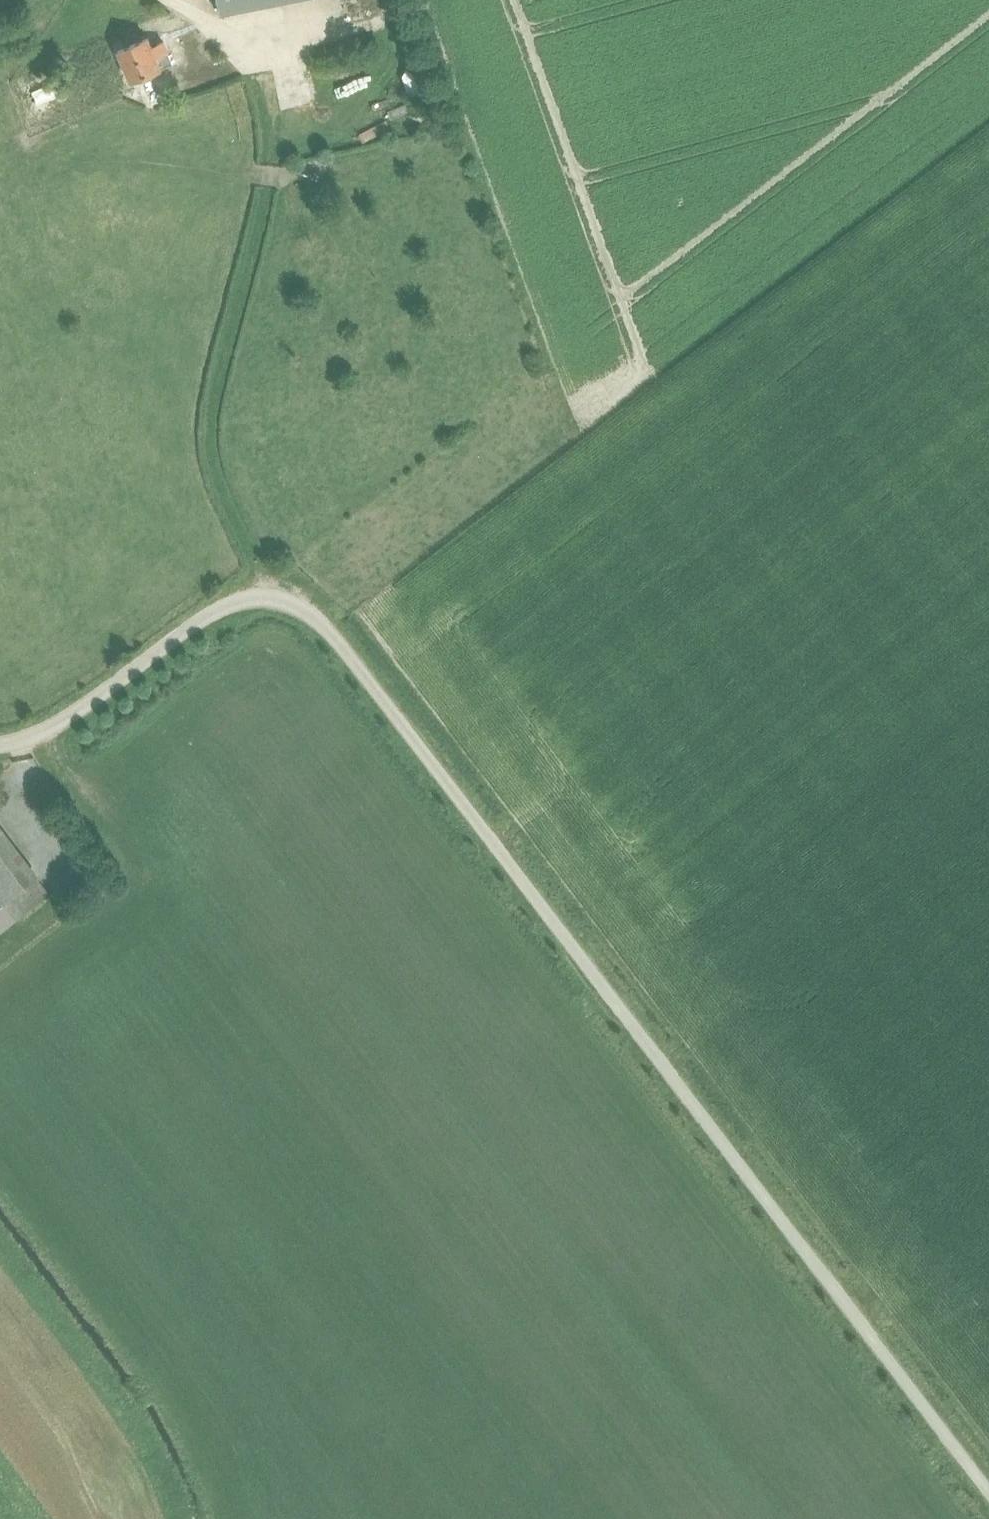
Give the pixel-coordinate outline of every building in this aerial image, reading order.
[(281,0),(217,0),(220,12),(281,0)] [(168,55),(173,53),(167,39),(151,46),(147,38),(118,50),(131,79),(171,62),(168,55)] [(49,893),(37,877),(36,878),(0,831),(0,904),(1,905),(3,903),(15,919),(49,893)]
